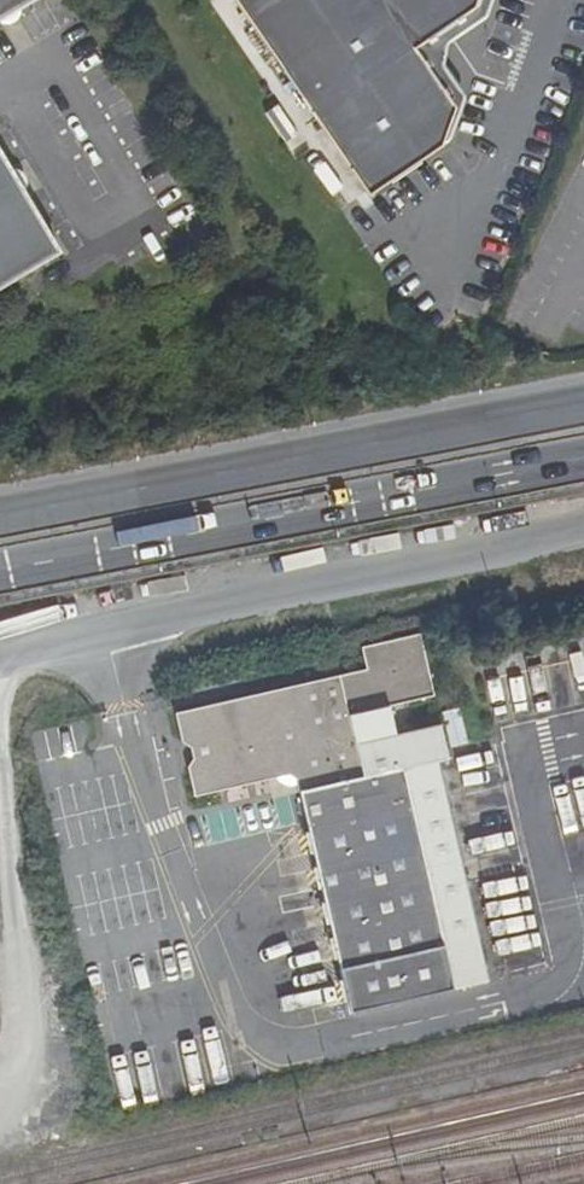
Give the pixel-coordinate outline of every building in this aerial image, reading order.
[(12,17),(40,0),(0,0),(0,24),(12,17)] [(368,199),(442,149),(456,110),(416,51),(475,11),(479,0),(232,0),(368,199)] [(63,255),(0,152),(0,293),(63,255)] [(360,647),(365,668),(368,680),(341,687),(338,674),(173,711),(179,742),(188,746),(191,759),(183,766),(191,796),(288,774),(296,779),(350,1015),(454,992),(429,879),(402,769),(363,779),(347,716),(434,696),(419,634),(360,647)] [(368,680),(365,668),(338,674),(341,687),(368,680)]
